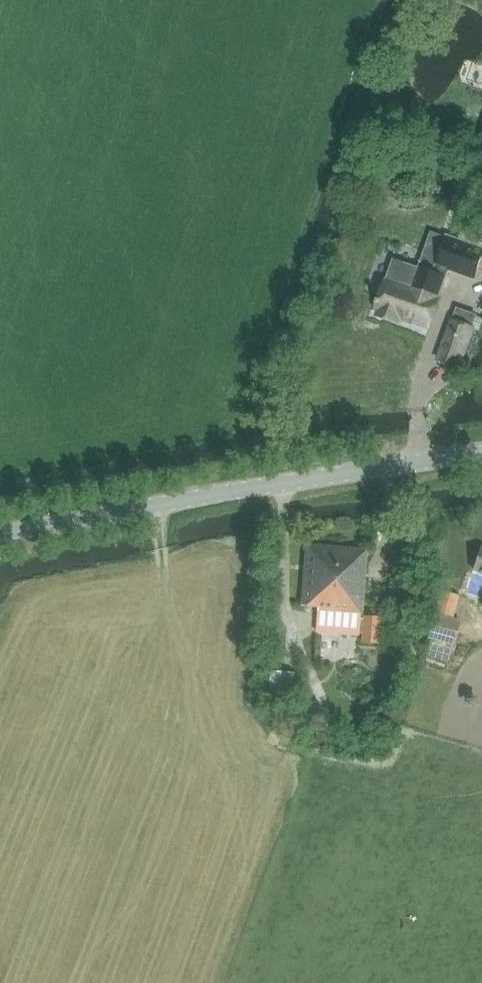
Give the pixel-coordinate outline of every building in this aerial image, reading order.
[(376,312),(380,313),(378,319),(399,326),(401,322),(429,331),(440,299),(438,299),(448,270),(474,279),(481,253),(481,248),(433,232),(421,270),(394,261),(387,281),(376,312)] [(453,319),(439,361),(460,368),(474,327),(473,326),(477,314),(458,308),(454,320),(453,319)] [(471,572),(474,573),(471,580),(475,585),(481,588),(481,540),(481,539),(471,572)] [(361,637),(367,548),(305,544),(300,606),(304,607),(303,608),(317,609),(315,634),(361,637)] [(439,594),(427,641),(453,648),(460,622),(451,619),(456,598),(439,594)] [(356,653),(371,653),(371,641),(355,642),(356,653)] [(293,676),(268,673),(265,699),(290,701),(293,676)]
